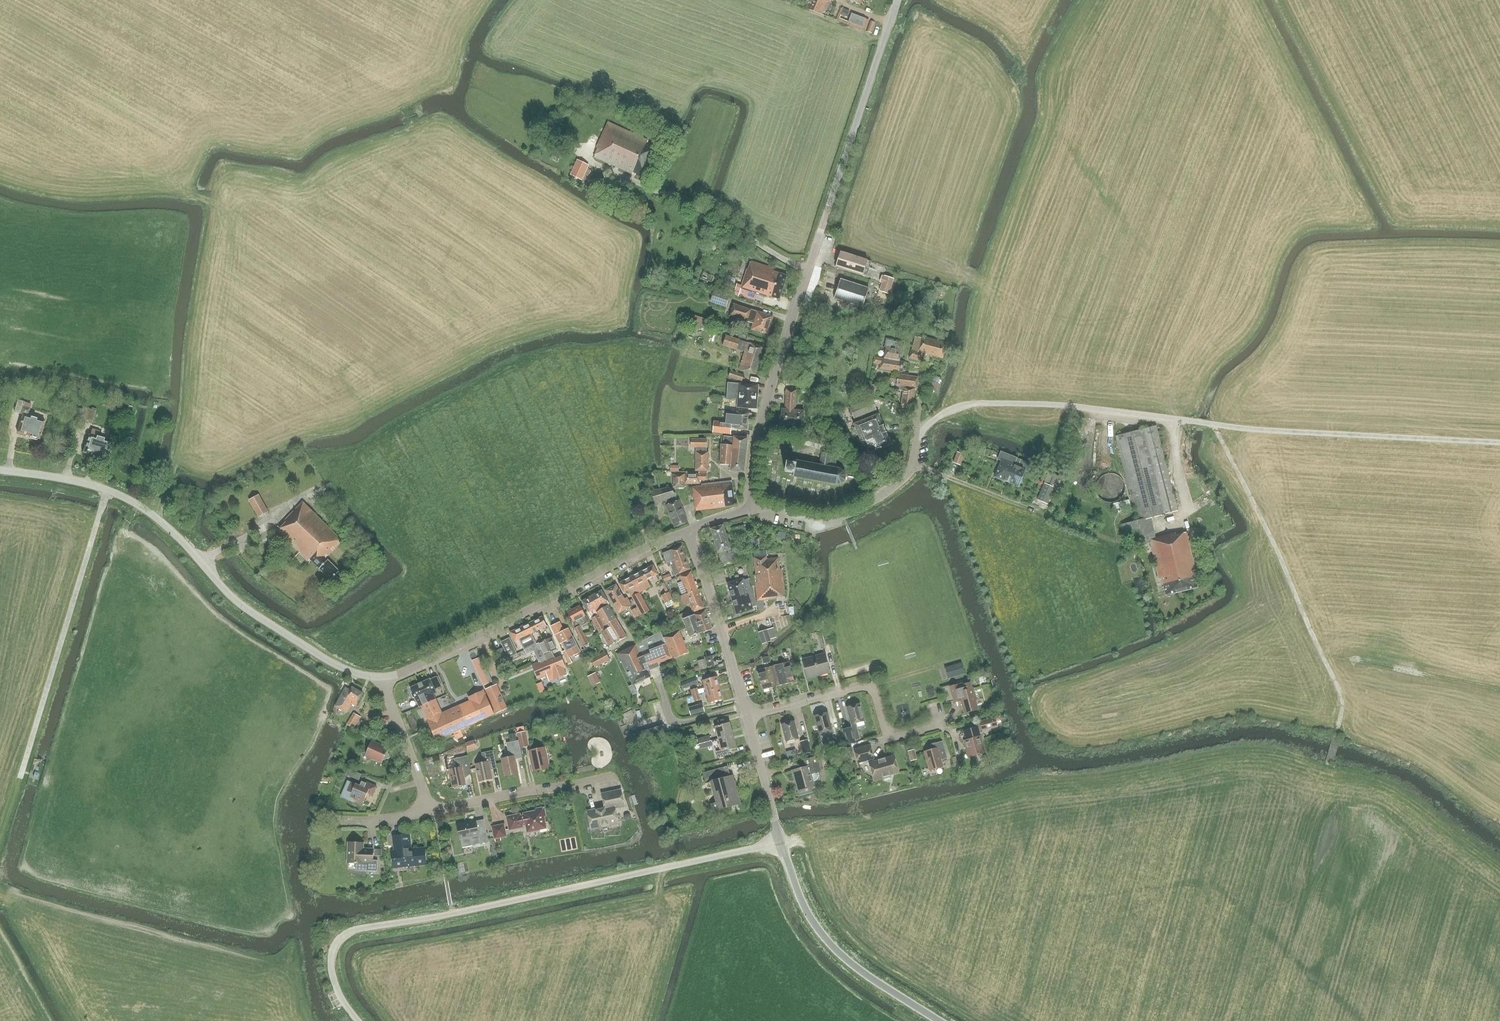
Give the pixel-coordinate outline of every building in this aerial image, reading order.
[(809,3),(807,8),(819,13),(819,12),(822,14),(827,1),(825,0),(807,0),(809,3)] [(843,9),(841,8),(836,19),(846,23),(848,20),(840,17),(843,9)] [(879,23),(866,18),(852,13),(848,24),(861,29),(862,28),(875,33),(879,23)] [(643,179),(658,147),(649,144),(651,141),(608,122),(597,148),(598,148),(595,157),(643,179)] [(588,164),(577,159),(570,174),(582,179),(588,164)] [(867,259),(840,251),(836,266),(849,270),(862,274),(867,259)] [(779,299),(787,276),(773,271),(774,269),(751,261),(748,269),(747,269),(742,285),(737,283),(733,294),(739,296),(741,288),(767,297),(767,295),(779,299)] [(883,276),(873,272),(871,278),(881,281),(883,276)] [(891,295),(897,280),(886,276),(880,291),(891,295)] [(863,307),(869,288),(840,279),(834,298),(863,307)] [(729,295),(714,290),(710,302),(726,307),(729,295)] [(767,335),(773,317),(733,304),(729,316),(753,323),(751,329),(767,335)] [(706,318),(693,314),(690,323),(704,327),(706,318)] [(755,374),(758,365),(763,347),(726,335),(723,345),(737,350),(737,349),(742,351),(745,351),(742,360),(739,369),(755,374)] [(930,355),(934,340),(922,337),(918,352),(911,350),(909,358),(920,361),(922,353),(930,355)] [(884,358),(899,361),(901,350),(900,349),(902,343),(894,341),(894,340),(886,338),(885,347),(886,347),(884,358)] [(947,343),(934,340),(930,355),(943,358),(947,343)] [(902,372),(904,362),(875,357),(874,363),(881,364),(880,369),(902,372)] [(744,375),(730,370),(728,376),(742,380),(744,375)] [(896,385),(900,386),(915,388),(917,388),(918,377),(898,374),(897,375),(890,374),(890,381),(897,382),(896,385)] [(939,383),(931,381),(930,389),(937,390),(939,383)] [(757,409),(758,385),(728,383),(727,398),(738,399),(737,407),(757,409)] [(915,388),(900,386),(899,390),(903,391),(901,405),(912,406),(915,388)] [(797,390),(786,389),(785,409),(782,409),(781,424),(803,426),(804,410),(795,410),(797,390)] [(872,398),(849,407),(854,419),(877,410),(872,398)] [(31,403),(17,399),(14,411),(20,413),(22,414),(17,432),(38,438),(44,420),(27,415),(31,403)] [(131,406),(125,404),(122,416),(128,418),(131,406)] [(95,410),(83,407),(77,428),(83,429),(85,420),(92,422),(95,410)] [(909,418),(910,411),(898,410),(897,416),(909,418)] [(731,428),(747,430),(749,413),(737,412),(736,415),(727,414),(726,423),(714,421),(713,434),(722,435),(722,433),(731,434),(731,428)] [(890,444),(878,414),(864,420),(855,423),(854,424),(855,427),(853,428),(856,435),(858,434),(866,453),(890,444)] [(1177,510),(1156,426),(1117,436),(1120,446),(1138,521),(1122,525),(1126,541),(1137,538),(1139,545),(1151,542),(1161,583),(1163,582),(1166,595),(1198,588),(1194,571),(1196,570),(1189,541),(1194,540),(1192,531),(1177,535),(1176,533),(1155,538),(1150,517),(1177,510)] [(99,431),(91,428),(89,434),(88,434),(83,452),(105,458),(111,441),(98,437),(99,431)] [(838,433),(835,428),(830,431),(833,436),(838,433)] [(744,472),(747,438),(734,437),(724,436),(723,444),(721,444),(719,464),(720,464),(731,466),(730,471),(744,472)] [(706,447),(706,438),(691,438),(691,447),(706,447)] [(708,471),(709,452),(696,451),(696,471),(708,471)] [(1001,460),(995,477),(1008,482),(1017,459),(1017,458),(1018,457),(1001,451),(998,458),(1002,459),(1001,460)] [(796,461),(795,464),(787,462),(785,472),(794,473),(793,476),(836,484),(840,484),(845,480),(846,475),(843,471),(839,468),(835,468),(837,455),(832,454),(822,452),(820,465),(796,461)] [(957,452),(953,463),(961,465),(965,454),(962,453),(957,452)] [(1017,459),(1008,482),(1019,486),(1025,470),(1028,470),(1031,471),(1033,465),(1027,462),(1017,459)] [(1054,473),(1050,482),(1055,485),(1054,487),(1052,493),(1059,495),(1062,488),(1066,479),(1054,473)] [(684,487),(684,474),(673,474),(673,487),(684,487)] [(699,484),(699,474),(685,474),(685,484),(699,484)] [(1097,494),(1100,500),(1106,504),(1112,505),(1118,503),(1123,498),(1125,491),(1123,485),(1119,480),(1113,477),(1106,478),(1101,481),(1097,487),(1097,494)] [(732,481),(702,484),(702,486),(693,487),(696,510),(726,507),(725,506),(735,505),(732,481)] [(1041,491),(1037,499),(1042,502),(1047,504),(1051,495),(1052,493),(1054,487),(1055,485),(1050,482),(1049,485),(1046,484),(1044,483),(1041,491)] [(669,488),(651,491),(656,503),(666,499),(669,505),(667,505),(675,527),(687,522),(679,501),(678,501),(675,496),(669,488)] [(268,511),(258,494),(249,500),(258,516),(268,511)] [(1116,504),(1117,510),(1133,506),(1131,500),(1116,504)] [(331,580),(340,571),(326,557),(342,540),(302,502),(284,521),(286,523),(279,530),(310,560),(310,559),(331,580)] [(730,549),(723,525),(711,529),(718,553),(719,552),(722,564),(733,561),(730,549)] [(663,553),(666,563),(669,562),(674,575),(690,569),(681,546),(663,553)] [(767,559),(766,556),(754,558),(756,575),(754,575),(758,609),(764,608),(763,600),(776,598),(776,596),(785,595),(782,569),(780,569),(778,558),(767,559)] [(653,565),(619,583),(624,592),(628,590),(632,596),(639,592),(651,586),(647,580),(658,575),(653,565)] [(680,576),(686,593),(687,594),(698,590),(691,571),(680,576)] [(733,602),(753,596),(754,596),(751,586),(751,587),(748,578),(744,579),(744,578),(727,584),(733,602)] [(624,599),(616,585),(606,591),(619,613),(632,606),(627,597),(624,599)] [(592,618),(598,614),(597,612),(608,605),(609,604),(602,590),(582,601),(592,618)] [(687,594),(686,593),(680,596),(683,605),(690,603),(693,612),(704,608),(698,590),(687,594)] [(648,611),(639,592),(632,596),(642,614),(648,611)] [(672,599),(669,592),(661,595),(664,603),(672,599)] [(756,606),(753,596),(733,602),(736,614),(753,609),(752,607),(756,606)] [(597,612),(604,624),(616,618),(608,605),(597,612)] [(585,616),(580,606),(568,612),(573,620),(572,620),(574,625),(580,622),(581,625),(588,621),(585,616)] [(640,614),(636,607),(631,610),(635,617),(640,614)] [(712,629),(705,610),(690,616),(688,610),(679,614),(681,619),(683,619),(690,637),(712,629)] [(600,633),(606,629),(598,614),(592,618),(600,633)] [(542,617),(520,627),(510,632),(514,641),(519,639),(523,649),(536,643),(531,634),(547,626),(542,617)] [(616,618),(604,624),(607,629),(601,632),(609,645),(615,641),(616,643),(627,637),(616,618)] [(565,650),(563,651),(569,664),(572,663),(569,657),(580,652),(573,637),(569,629),(564,631),(560,622),(551,626),(560,644),(562,643),(565,650)] [(574,628),(578,637),(584,635),(579,625),(574,628)] [(776,637),(773,627),(758,632),(762,643),(771,641),(770,639),(776,637)] [(829,643),(826,630),(817,632),(821,646),(829,643)] [(672,658),(688,652),(680,631),(664,637),(672,658)] [(636,644),(645,665),(648,671),(661,665),(660,663),(671,658),(661,632),(636,644)] [(584,635),(578,637),(583,645),(588,643),(584,635)] [(557,649),(552,638),(539,643),(525,650),(527,655),(534,651),(539,662),(554,656),(552,651),(557,649)] [(617,653),(621,663),(622,662),(633,685),(651,676),(648,671),(645,665),(636,644),(617,653)] [(507,659),(502,647),(494,651),(500,662),(507,659)] [(514,648),(505,652),(508,657),(517,653),(514,648)] [(604,651),(591,658),(595,666),(609,659),(604,651)] [(825,653),(814,656),(819,675),(830,672),(825,653)] [(492,680),(481,656),(476,658),(488,682),(492,680)] [(537,679),(547,675),(549,681),(566,674),(564,668),(565,668),(561,657),(555,659),(554,656),(539,662),(532,665),(537,679)] [(819,675),(814,656),(802,659),(807,678),(819,675)] [(705,659),(698,661),(700,670),(707,668),(705,659)] [(789,662),(778,665),(784,685),(794,682),(789,662)] [(948,679),(965,674),(961,662),(945,667),(945,668),(947,667),(950,678),(948,678),(948,679)] [(778,665),(768,667),(773,687),(784,685),(778,665)] [(773,687),(768,667),(757,670),(763,690),(773,687)] [(600,682),(595,672),(587,676),(592,685),(600,682)] [(419,707),(422,706),(422,705),(435,699),(433,694),(436,693),(435,690),(441,687),(437,676),(431,679),(430,679),(410,688),(412,693),(414,697),(417,702),(419,707)] [(706,692),(720,688),(717,676),(703,680),(706,692)] [(696,678),(682,684),(684,689),(698,683),(696,678)] [(971,681),(966,682),(951,687),(954,698),(960,696),(965,712),(977,708),(975,700),(976,700),(973,689),(971,681)] [(507,708),(496,684),(485,689),(496,713),(507,708)] [(363,693),(352,687),(351,690),(345,687),(334,706),(345,712),(350,703),(356,706),(363,693)] [(692,696),(699,694),(697,687),(691,689),(692,696)] [(723,700),(720,688),(706,692),(709,703),(723,700)] [(422,705),(422,706),(428,720),(427,720),(436,740),(495,714),(486,694),(485,694),(483,690),(468,697),(470,701),(442,714),(435,699),(422,705)] [(702,711),(701,704),(689,707),(691,714),(702,711)] [(847,707),(852,727),(843,729),(847,745),(856,742),(856,740),(860,739),(856,723),(864,721),(860,704),(847,707)] [(819,733),(832,730),(827,712),(814,716),(819,733)] [(354,713),(347,725),(352,727),(359,716),(354,713)] [(1002,715),(995,717),(979,721),(982,729),(1000,724),(999,719),(1003,718),(1002,715)] [(786,742),(799,738),(794,721),(782,724),(786,742)] [(718,738),(733,735),(730,723),(715,727),(718,738)] [(666,733),(663,725),(644,731),(646,739),(666,733)] [(983,753),(976,727),(965,730),(967,738),(963,739),(968,757),(973,756),(983,753)] [(370,733),(363,729),(360,735),(368,738),(370,733)] [(528,745),(525,731),(518,732),(517,733),(520,747),(528,745)] [(842,742),(839,731),(832,732),(835,744),(842,742)] [(736,746),(733,735),(718,738),(722,750),(716,751),(718,758),(730,754),(728,748),(736,746)] [(711,745),(709,736),(697,739),(699,743),(685,747),(687,752),(700,748),(711,745)] [(811,751),(807,739),(800,741),(803,754),(811,751)] [(475,746),(473,740),(466,743),(468,749),(475,746)] [(506,742),(509,757),(502,759),(505,776),(518,773),(515,758),(522,757),(518,740),(506,742)] [(388,748),(372,741),(368,752),(362,754),(364,760),(370,758),(382,763),(383,760),(386,758),(385,756),(386,756),(385,753),(384,752),(385,750),(387,751),(388,748)] [(947,758),(943,741),(930,745),(932,750),(924,752),(930,771),(943,767),(941,760),(947,758)] [(875,762),(870,745),(854,750),(858,763),(869,760),(875,780),(890,776),(890,774),(898,772),(894,757),(885,759),(885,758),(878,759),(879,761),(875,762)] [(854,756),(851,746),(845,748),(848,758),(854,756)] [(545,748),(529,752),(533,771),(549,767),(545,748)] [(838,757),(836,749),(827,752),(829,759),(838,757)] [(911,761),(917,759),(914,749),(908,751),(911,761)] [(479,782),(492,779),(489,765),(497,764),(494,750),(481,753),(483,762),(476,764),(479,782)] [(818,760),(817,755),(805,758),(807,765),(792,769),(795,778),(796,778),(799,791),(814,787),(813,781),(814,780),(816,780),(817,778),(818,776),(818,775),(817,768),(822,767),(820,759),(818,760)] [(468,756),(455,759),(457,768),(449,770),(453,787),(466,785),(463,771),(471,769),(468,756)] [(714,811),(740,804),(732,776),(730,777),(727,766),(703,773),(706,784),(712,782),(717,803),(712,804),(714,811)] [(361,774),(348,769),(346,774),(359,779),(361,774)] [(351,782),(347,792),(351,793),(349,797),(354,799),(363,803),(367,794),(373,796),(377,786),(367,782),(366,783),(362,781),(360,786),(351,782)] [(624,805),(621,791),(602,795),(605,808),(588,812),(592,828),(618,823),(614,807),(624,805)] [(546,816),(545,806),(535,808),(536,811),(507,817),(510,830),(522,827),(522,825),(526,824),(528,832),(539,830),(540,833),(549,831),(548,821),(544,822),(543,817),(546,816)] [(476,822),(476,821),(457,825),(460,838),(462,847),(472,845),(488,842),(484,820),(476,822)] [(506,836),(504,823),(492,826),(494,838),(506,836)] [(395,867),(425,864),(424,849),(411,850),(409,835),(394,837),(396,852),(393,852),(395,867)] [(499,864),(493,838),(490,839),(492,847),(491,847),(492,856),(494,855),(496,864),(499,864)] [(348,850),(348,862),(356,862),(356,870),(378,871),(378,860),(374,860),(373,860),(373,848),(363,848),(363,842),(348,841),(348,850)]
